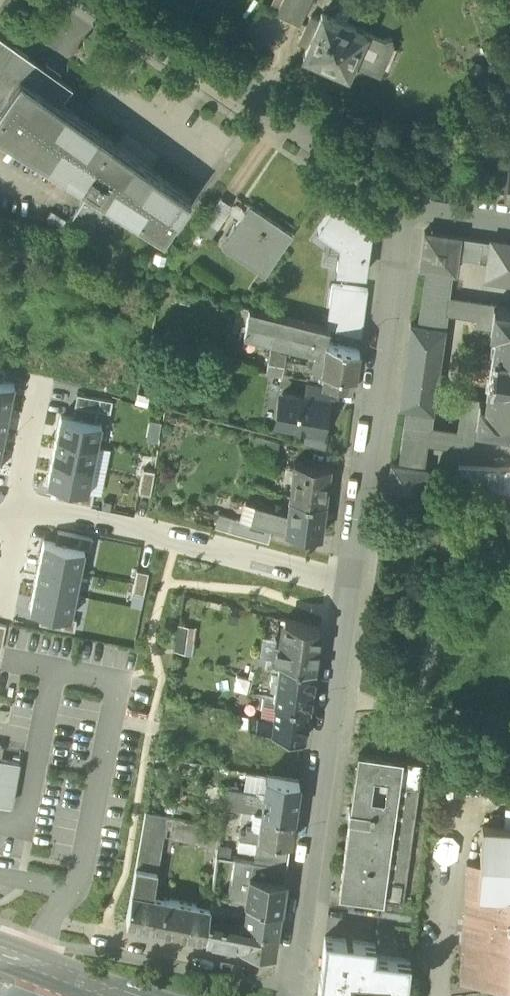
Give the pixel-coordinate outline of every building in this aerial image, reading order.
[(300,24),(311,1),(308,0),(282,0),(276,13),(300,24)] [(328,65),(348,74),(356,55),(376,64),(386,40),(345,22),(347,16),(338,12),(335,18),(322,12),(319,19),(311,15),(301,36),(309,40),(303,54),(315,59),(312,65),(314,71),(320,73),(326,71),(328,65)] [(1,36),(69,86),(59,100),(61,101),(72,85),(0,33),(0,37),(1,36)] [(61,101),(59,100),(69,86),(1,36),(0,37),(0,131),(14,140),(163,236),(176,215),(190,196),(61,101)] [(14,140),(0,131),(0,140),(10,147),(14,140)] [(70,222),(96,230),(110,208),(88,194),(70,222)] [(206,218),(218,227),(230,210),(233,205),(221,196),(206,218)] [(234,203),(233,205),(230,210),(241,218),(246,211),(234,203)] [(240,250),(268,269),(293,233),(250,204),(246,211),(241,218),(229,236),(243,245),(240,250)] [(337,269),(364,273),(370,229),(333,204),(318,226),(341,242),(337,269)] [(458,257),(459,250),(460,236),(425,230),(420,265),(428,266),(452,270),(456,271),(458,257)] [(265,274),(268,269),(240,250),(243,245),(229,236),(223,245),(265,274)] [(482,239),(460,236),(459,250),(466,251),(465,258),(479,260),(482,239)] [(479,260),(485,261),(489,240),(482,239),(479,260)] [(489,240),(485,261),(483,276),(509,280),(509,243),(489,240)] [(458,257),(465,258),(466,251),(459,250),(458,257)] [(449,294),(452,270),(428,266),(420,323),(444,326),(446,310),(449,294)] [(330,326),(361,335),(368,287),(332,282),(329,304),(333,305),(330,326)] [(477,321),(490,323),(493,302),(449,294),(446,310),(478,314),(477,321)] [(509,422),(509,305),(493,302),(490,323),(497,324),(486,397),(478,396),(475,417),(509,422)] [(244,333),(315,351),(324,353),(326,339),(327,339),(330,327),(277,314),(249,307),(244,333)] [(432,407),(444,326),(420,323),(412,322),(400,403),(408,404),(432,407)] [(326,368),(355,373),(359,347),(327,339),(326,339),(324,353),(322,367),(326,368)] [(267,371),(324,380),(326,368),(322,367),(308,365),(285,361),(286,354),(270,351),(267,371)] [(322,367),(324,353),(315,351),(314,359),(310,358),(308,365),(322,367)] [(338,387),(353,389),(355,373),(326,368),(324,380),(335,382),(338,387)] [(0,379),(0,403),(10,405),(14,382),(3,380),(0,379)] [(329,401),(332,402),(335,389),(306,384),(304,395),(329,400),(329,401)] [(283,391),(282,396),(279,399),(277,404),(276,409),(277,414),(278,417),(277,421),(306,427),(308,427),(308,426),(324,429),(324,427),(327,410),(321,408),(323,401),(329,402),(329,401),(329,400),(304,395),(283,391)] [(77,393),(75,405),(99,410),(110,412),(113,400),(77,393)] [(429,425),(405,421),(399,462),(423,465),(427,439),(470,446),(475,417),(478,396),(464,393),(459,429),(429,425)] [(0,403),(0,427),(5,428),(10,405),(0,403)] [(429,425),(432,407),(408,404),(405,421),(429,425)] [(96,421),(99,410),(75,405),(72,416),(96,421)] [(72,416),(61,414),(56,437),(97,445),(102,422),(96,421),(72,416)] [(303,440),(324,446),(328,428),(324,427),(324,429),(308,426),(308,427),(306,427),(303,440)] [(251,459),(272,465),(279,440),(257,434),(251,459)] [(56,437),(52,460),(92,468),(97,445),(56,437)] [(294,459),(290,496),(325,500),(330,464),(294,459)] [(52,460),(47,483),(59,485),(88,491),(92,468),(52,460)] [(386,497),(422,499),(427,465),(423,465),(399,462),(392,461),(386,497)] [(461,461),(459,485),(509,488),(509,464),(461,461)] [(151,493),(155,469),(143,467),(139,491),(151,493)] [(105,470),(92,468),(88,491),(94,492),(100,494),(105,470)] [(88,491),(59,485),(56,497),(92,504),(94,492),(88,491)] [(321,534),(325,500),(290,496),(287,512),(285,529),(286,529),(321,534)] [(243,501),(238,518),(250,521),(251,521),(256,504),(243,501)] [(286,531),(286,529),(285,529),(287,512),(256,504),(251,521),(271,526),(271,527),(286,531)] [(219,513),(215,526),(247,534),(250,521),(238,518),(219,513)] [(247,534),(268,540),(271,527),(271,526),(251,521),(250,521),(247,534)] [(58,530),(55,542),(84,547),(91,549),(93,537),(58,530)] [(55,542),(43,539),(39,562),(80,570),(84,547),(55,542)] [(39,562),(34,585),(75,593),(80,570),(39,562)] [(144,595),(148,572),(137,570),(132,593),(144,595)] [(34,585),(30,608),(42,610),(71,616),(75,593),(34,585)] [(71,616),(42,610),(39,622),(74,629),(77,617),(71,616)] [(276,639),(273,658),(279,659),(315,666),(320,626),(285,618),(282,639),(276,639)] [(175,651),(185,652),(187,636),(178,635),(175,651)] [(265,667),(278,669),(279,659),(273,658),(267,656),(265,667)] [(315,666),(279,659),(278,669),(277,675),(275,686),(274,697),(309,705),(315,666)] [(263,695),(260,717),(273,719),(272,731),(305,738),(309,705),(274,697),(263,695)] [(248,727),(256,728),(258,716),(249,715),(248,727)] [(256,728),(272,731),(273,719),(260,717),(258,716),(256,728)] [(402,900),(404,887),(422,761),(360,752),(339,891),(402,900)] [(11,801),(18,760),(0,757),(0,799),(11,801)] [(435,763),(422,761),(404,887),(419,889),(435,763)] [(247,771),(243,790),(257,792),(263,798),(261,809),(294,814),(299,779),(266,774),(247,771)] [(253,808),(261,809),(263,798),(257,792),(243,790),(226,788),(224,804),(253,809),(253,808)] [(239,832),(258,834),(261,809),(253,808),(253,809),(252,819),(242,817),(239,832)] [(294,814),(261,809),(258,834),(290,839),(294,814)] [(136,865),(156,868),(166,814),(146,810),(136,865)] [(490,823),(500,824),(501,815),(490,814),(490,823)] [(173,835),(218,845),(220,830),(220,829),(221,825),(177,816),(173,835)] [(482,825),(482,830),(481,845),(480,862),(467,861),(459,979),(509,982),(509,826),(482,825)] [(258,834),(255,855),(287,860),(290,839),(258,834)] [(218,845),(217,854),(229,856),(231,847),(218,845)] [(253,860),(229,856),(217,854),(214,877),(220,878),(234,880),(250,882),(251,875),(284,880),(286,865),(254,860),(253,860)] [(286,865),(287,860),(255,855),(254,857),(254,860),(286,865)] [(127,920),(141,923),(143,916),(148,917),(152,894),(156,868),(136,865),(127,920)] [(251,875),(250,882),(247,902),(280,908),(284,880),(251,875)] [(219,883),(220,878),(214,877),(211,896),(221,898),(224,883),(219,883)] [(239,901),(247,902),(250,882),(234,880),(233,889),(240,891),(239,901)] [(417,902),(419,889),(404,887),(402,900),(417,902)] [(141,923),(164,927),(165,920),(160,919),(164,897),(152,894),(148,917),(143,916),(141,923)] [(210,906),(210,907),(226,910),(227,905),(231,905),(231,907),(246,909),(247,902),(239,901),(221,898),(211,896),(210,906)] [(209,917),(209,915),(193,912),(195,903),(165,897),(164,897),(160,919),(165,920),(164,927),(206,936),(209,917)] [(277,929),(280,908),(247,902),(246,909),(245,914),(244,923),(244,925),(261,928),(261,926),(277,929)] [(210,906),(195,903),(193,912),(209,915),(210,907),(210,906)] [(224,920),(226,910),(210,907),(209,915),(209,917),(224,920)] [(224,920),(209,917),(206,936),(274,949),(277,929),(261,926),(261,928),(244,925),(244,923),(224,920)] [(410,958),(374,953),(375,942),(325,935),(318,993),(338,995),(337,995),(406,995),(410,958)]
